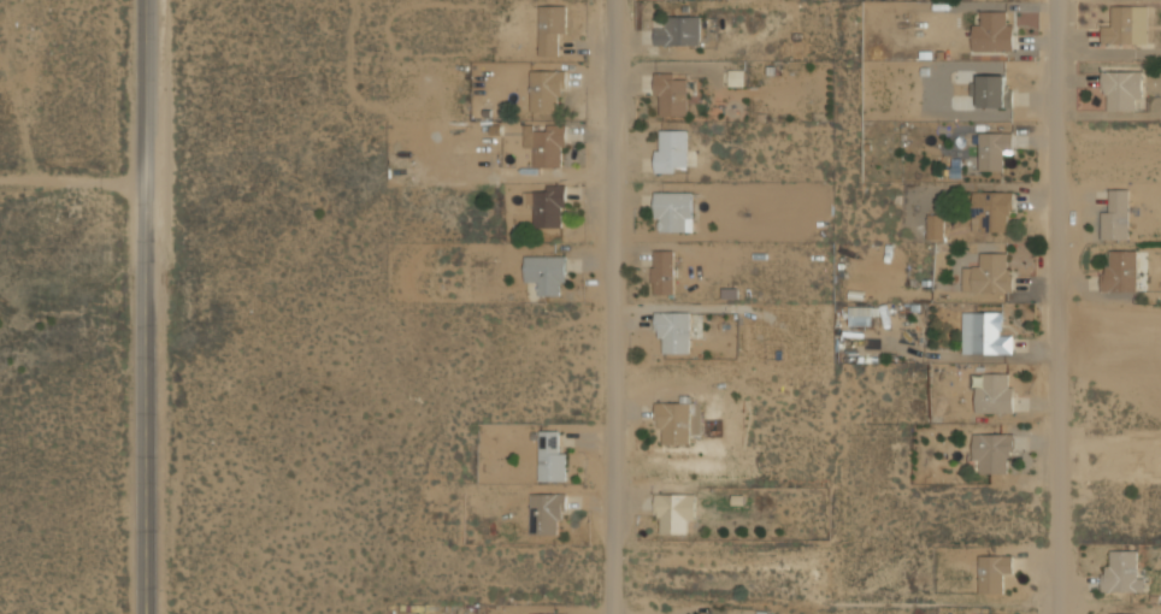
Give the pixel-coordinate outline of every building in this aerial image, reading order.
[(538,55),(556,55),(556,41),(567,41),(567,5),(538,5),(538,55)] [(1136,45),(1136,5),(1113,5),(1113,19),(1102,19),(1102,45),(1136,45)] [(1013,51),(1013,11),(984,11),(984,23),(972,23),(972,49),(1013,51)] [(701,16),(667,16),(667,29),(654,29),(654,46),(701,46),(701,16)] [(555,116),(555,96),(565,96),(565,70),(531,70),(531,116),(555,116)] [(745,85),(745,70),(729,70),(729,85),(745,85)] [(1142,70),(1102,70),(1102,108),(1142,108),(1142,70)] [(688,118),(686,72),(655,72),(655,118),(688,118)] [(1013,83),(1006,83),(1006,73),(978,73),(978,107),(1013,107),(1013,83)] [(566,124),(535,124),(535,167),(566,167),(566,124)] [(686,130),(655,130),(655,172),(686,172),(686,130)] [(1013,131),(979,131),(979,170),(1001,170),(1001,157),(1013,157),(1013,131)] [(534,228),(566,228),(566,185),(534,185),(534,228)] [(1128,188),(1102,188),(1102,238),(1128,238),(1128,188)] [(655,232),(694,232),(694,191),(655,191),(655,232)] [(1013,191),(972,191),(972,231),(1013,231),(1013,191)] [(927,214),(927,238),(945,238),(945,214),(927,214)] [(653,295),(674,295),(674,250),(653,250),(653,295)] [(1137,250),(1110,250),(1110,265),(1101,265),(1101,290),(1137,290),(1137,250)] [(1012,253),(977,252),(977,265),(962,265),(962,291),(1012,293),(1012,253)] [(525,283),(538,283),(538,295),(566,295),(566,255),(525,255),(525,283)] [(871,325),(872,306),(850,306),(849,325),(871,325)] [(1013,353),(1013,332),(1002,332),(1002,311),(962,311),(962,353),(1013,353)] [(691,312),(655,312),(655,338),(667,338),(667,354),(691,354),(691,312)] [(1013,373),(976,373),(976,411),(1013,411),(1013,373)] [(690,443),(690,402),(658,402),(658,443),(690,443)] [(538,482),(565,482),(565,430),(538,430),(538,482)] [(1013,433),(972,433),(972,460),(982,460),(982,472),(1013,472),(1013,433)] [(529,533),(555,533),(555,520),(566,520),(566,494),(529,494),(529,533)] [(695,494),(656,494),(656,532),(685,532),(685,521),(695,521),(695,494)] [(1145,591),(1145,575),(1137,575),(1137,550),(1112,550),(1112,562),(1102,562),(1102,591),(1145,591)] [(979,555),(979,597),(1002,597),(1002,574),(1013,574),(1013,555),(979,555)]
